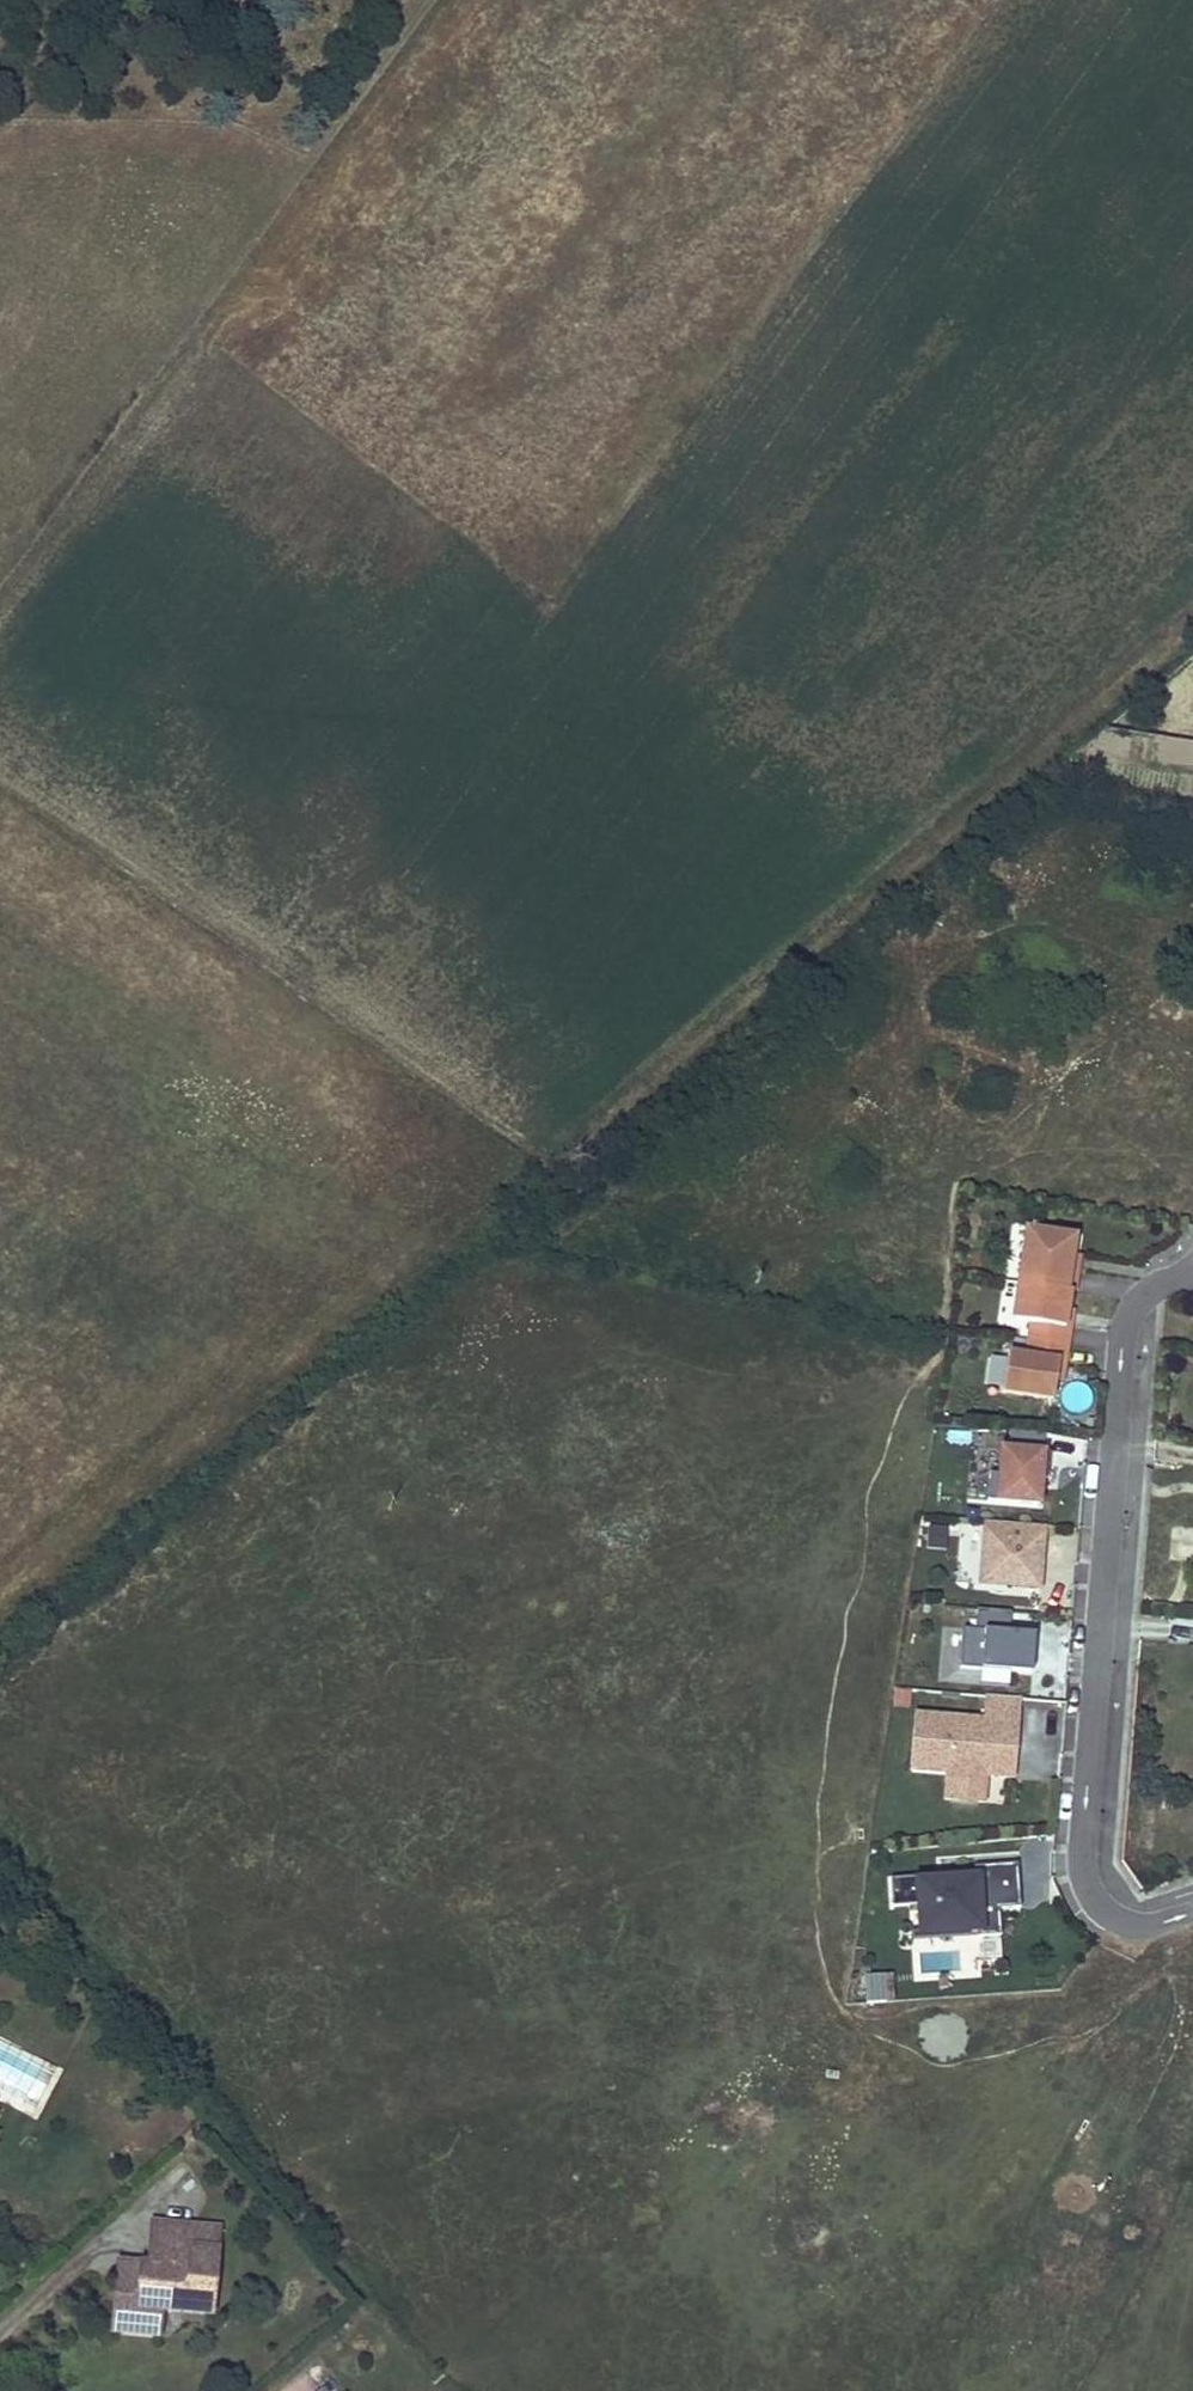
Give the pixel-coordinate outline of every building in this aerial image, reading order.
[(1072,1278),(1077,1243),(1030,1236),(1022,1290),(1073,1298),(1077,1298),(1079,1280),(1072,1278)] [(1072,1278),(1079,1280),(1082,1263),(1074,1262),(1072,1278)] [(1070,1317),(1073,1298),(1022,1290),(1016,1326),(1034,1329),(1032,1346),(1070,1351),(1072,1333),(1067,1333),(1070,1317)] [(1059,1386),(1061,1369),(1066,1370),(1070,1351),(1032,1346),(1029,1363),(1010,1360),(1005,1398),(1056,1405),(1059,1386)] [(1060,1439),(1024,1436),(1022,1455),(1015,1455),(1013,1480),(1004,1479),(1002,1507),(1054,1511),(1056,1485),(1062,1485),(1064,1459),(1058,1458),(1060,1439)] [(1044,1596),(1050,1533),(991,1527),(984,1590),(1044,1596)] [(1021,1619),(987,1615),(985,1635),(973,1634),(969,1674),(1041,1681),(1045,1642),(1019,1639),(1021,1619)] [(1018,1784),(1024,1703),(989,1700),(987,1724),(918,1719),(914,1775),(950,1778),(949,1786),(989,1790),(990,1781),(1018,1784)] [(941,1881),(893,1884),(895,1912),(923,1910),(925,1938),(981,1934),(982,1942),(1004,1940),(1002,1913),(1023,1912),(1020,1868),(976,1872),(977,1878),(978,1885),(942,1888),(941,1881)] [(978,1885),(977,1878),(941,1881),(942,1888),(978,1885)] [(982,1942),(981,1934),(925,1938),(915,1939),(915,1946),(982,1942)] [(863,1975),(862,2005),(891,2006),(893,1976),(863,1975)] [(120,2278),(117,2319),(139,2320),(139,2326),(164,2328),(166,2308),(187,2310),(187,2312),(215,2314),(217,2290),(214,2290),(215,2274),(219,2274),(220,2251),(194,2248),(195,2228),(155,2224),(151,2267),(143,2267),(142,2279),(120,2278)] [(122,2265),(120,2278),(142,2279),(143,2267),(122,2265)] [(139,2320),(117,2319),(116,2334),(163,2337),(164,2328),(139,2326),(139,2320)]
